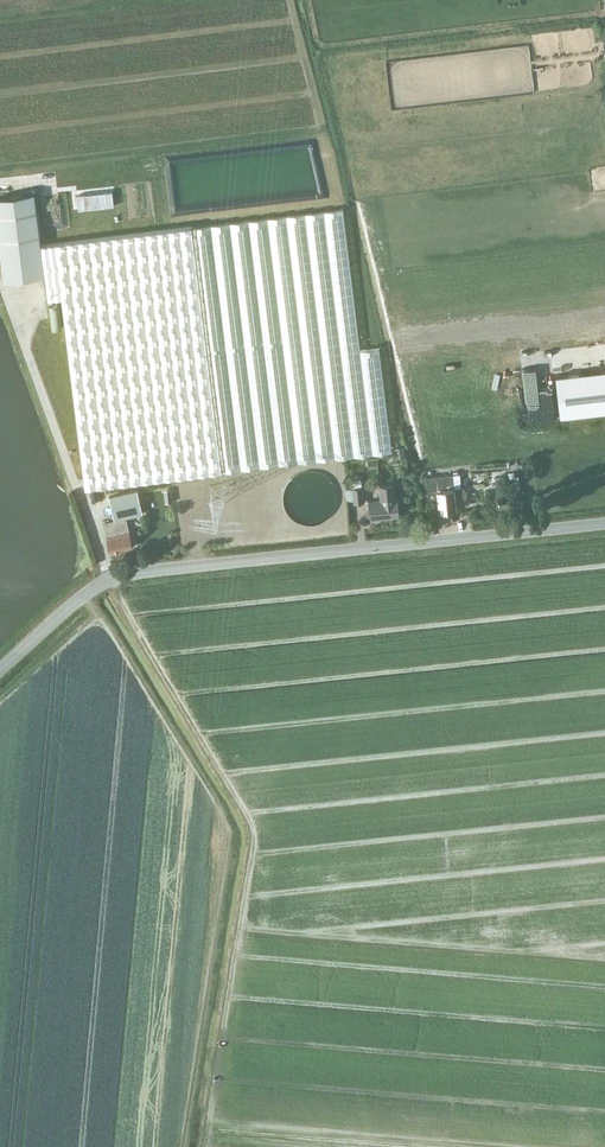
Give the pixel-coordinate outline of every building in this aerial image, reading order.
[(48,297),(63,295),(84,488),(222,473),(390,452),(377,346),(361,347),(344,209),(193,227),(40,245),(33,192),(0,197),(0,259),(3,281),(46,276),(48,297)] [(556,376),(560,416),(604,411),(604,370),(556,376)] [(404,446),(397,447),(398,458),(405,457),(404,446)] [(440,511),(456,509),(455,500),(460,499),(462,499),(464,497),(465,495),(465,492),(465,490),(461,486),(460,473),(426,477),(429,500),(438,499),(440,511)] [(505,476),(495,478),(498,500),(508,499),(505,476)] [(361,479),(352,479),(353,488),(362,487),(361,479)] [(368,507),(366,509),(367,515),(369,517),(371,517),(371,518),(399,516),(397,498),(394,499),(393,484),(381,486),(382,500),(369,501),(370,507),(368,507)] [(353,489),(354,502),(364,501),(363,488),(353,489)] [(170,489),(163,490),(165,502),(172,501),(170,489)] [(115,518),(126,516),(143,514),(140,491),(112,495),(115,518)] [(133,546),(126,516),(104,522),(111,551),(133,546)]
